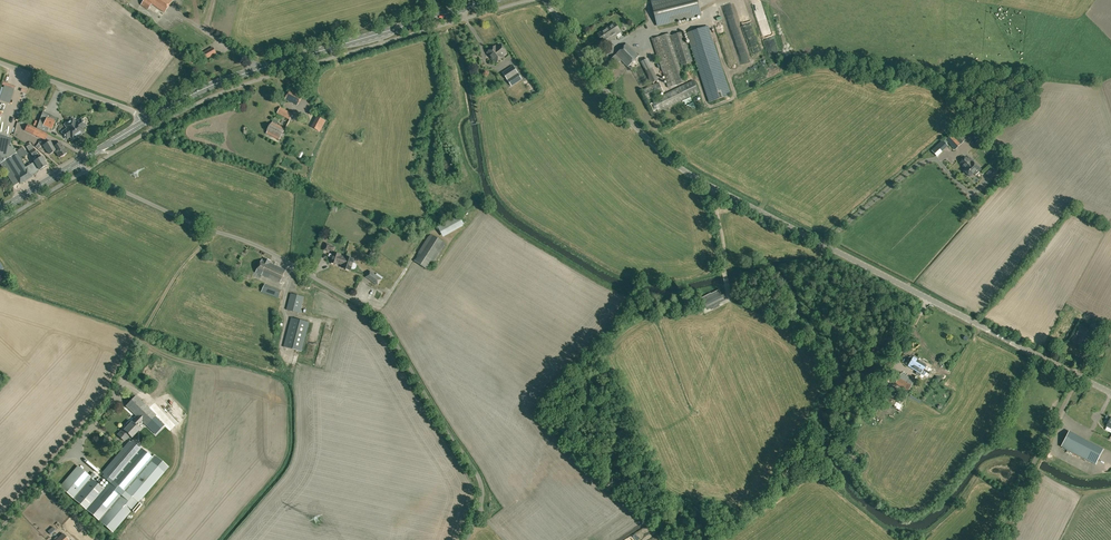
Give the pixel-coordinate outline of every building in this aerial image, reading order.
[(148,10),(152,4),(165,13),(173,0),(145,0),(143,4),(142,3),(141,5),(148,10)] [(701,15),(697,0),(663,0),(651,3),(657,26),(701,15)] [(611,35),(614,39),(617,36),(615,34),(620,31),(615,23),(606,29),(610,36),(611,35)] [(731,95),(708,26),(686,33),(709,103),(731,95)] [(610,36),(606,29),(598,34),(603,42),(609,38),(610,41),(614,39),(611,35),(610,36)] [(672,35),(682,65),(693,61),(683,31),(672,35)] [(669,33),(652,39),(668,88),(686,82),(669,33)] [(628,67),(639,56),(627,43),(610,60),(616,66),(621,60),(628,67)] [(495,46),(493,48),(487,52),(496,63),(502,58),(504,57),(503,55),(506,52),(500,44),(496,48),(495,46)] [(213,47),(202,54),(205,59),(216,53),(213,47)] [(651,69),(654,67),(649,58),(642,62),(651,79),(655,77),(651,69)] [(503,72),(507,80),(511,85),(521,79),(512,66),(503,72)] [(693,80),(681,86),(652,100),(658,112),(687,98),(699,92),(693,80)] [(659,82),(642,90),(647,100),(664,92),(659,82)] [(12,92),(2,89),(0,98),(0,117),(1,117),(3,109),(1,108),(4,97),(5,94),(11,95),(12,92)] [(291,89),(285,99),(297,105),(303,95),(291,89)] [(281,107),(277,113),(290,120),(294,114),(281,107)] [(19,109),(12,134),(15,135),(22,110),(19,109)] [(57,118),(43,111),(37,128),(47,133),(49,128),(52,129),(57,118)] [(325,121),(317,117),(312,128),(320,132),(325,121)] [(76,123),(73,119),(65,125),(68,129),(63,132),(67,139),(71,136),(73,139),(84,131),(82,128),(85,125),(81,119),(76,123)] [(285,128),(272,122),(271,124),(271,123),(267,131),(266,133),(279,140),(280,138),(281,138),(285,131),(284,131),(285,128)] [(45,140),(48,134),(28,125),(25,131),(45,140)] [(955,149),(956,149),(961,144),(965,140),(959,134),(957,136),(953,132),(952,134),(946,140),(952,147),(955,149)] [(2,167),(10,180),(15,177),(19,183),(30,176),(25,167),(18,155),(16,152),(10,143),(12,138),(0,134),(0,164),(2,167)] [(976,141),(981,147),(985,143),(984,141),(980,138),(976,141)] [(303,154),(308,146),(296,139),(291,147),(303,154)] [(47,151),(49,154),(53,152),(51,148),(54,147),(52,144),(50,141),(43,145),(47,151)] [(938,155),(947,146),(942,141),(933,150),(938,155)] [(54,143),(52,144),(54,147),(51,148),(53,152),(55,150),(60,157),(62,156),(62,157),(65,155),(64,155),(67,153),(60,143),(55,146),(54,143)] [(27,147),(29,151),(33,157),(34,156),(37,160),(34,162),(38,169),(39,170),(47,165),(44,161),(45,161),(42,156),(41,157),(37,151),(36,152),(31,144),(27,147)] [(968,159),(966,157),(960,163),(966,168),(973,161),(969,158),(968,159)] [(973,161),(964,170),(970,176),(974,173),(975,175),(981,170),(978,167),(973,163),(974,162),(973,161)] [(34,162),(25,167),(30,176),(33,175),(38,172),(36,170),(38,169),(34,162)] [(443,237),(465,225),(459,215),(437,226),(438,227),(437,228),(440,234),(441,233),(443,237)] [(446,244),(431,234),(428,237),(418,252),(419,253),(416,256),(417,257),(415,259),(414,261),(428,270),(433,262),(434,262),(446,244)] [(344,263),(345,258),(340,256),(341,255),(334,253),(331,262),(337,265),(339,262),(344,263)] [(355,264),(353,263),(354,259),(346,257),(345,258),(344,263),(342,268),(351,270),(351,269),(353,269),(355,269),(356,268),(357,266),(356,265),(355,264)] [(280,283),(286,270),(269,263),(270,261),(265,258),(264,260),(262,259),(256,272),(262,275),(280,283)] [(370,271),(366,277),(378,285),(381,279),(370,271)] [(281,290),(265,284),(261,292),(278,298),(281,290)] [(711,293),(701,298),(706,307),(723,298),(720,293),(719,290),(711,294),(711,293)] [(258,293),(257,297),(248,294),(246,299),(266,306),(267,302),(268,303),(270,297),(258,293)] [(300,313),(304,297),(290,293),(286,310),(300,313)] [(301,351),(309,322),(291,317),(283,347),(301,351)] [(1092,323),(1088,330),(1096,334),(1100,327),(1092,323)] [(1084,346),(1090,335),(1079,329),(1076,334),(1080,337),(1077,343),(1084,346)] [(917,359),(918,358),(914,356),(914,357),(913,357),(912,357),(911,356),(910,357),(909,358),(908,360),(911,362),(908,366),(914,369),(917,365),(915,364),(917,359)] [(926,365),(917,359),(915,364),(917,365),(914,369),(917,371),(915,374),(920,376),(921,375),(922,374),(923,375),(926,370),(924,369),(926,365)] [(890,372),(895,363),(890,360),(885,369),(890,372)] [(889,383),(890,381),(888,379),(890,377),(878,371),(876,376),(889,383)] [(908,391),(914,381),(902,373),(895,383),(908,391)] [(888,386),(884,384),(882,383),(878,392),(884,394),(888,386)] [(902,401),(905,396),(897,391),(895,394),(898,396),(897,398),(902,401)] [(136,395),(126,406),(137,416),(132,421),(137,427),(143,422),(146,425),(155,416),(156,415),(136,395)] [(164,425),(155,416),(146,425),(156,434),(164,425)] [(140,429),(137,427),(132,421),(124,429),(129,435),(132,437),(140,429)] [(129,435),(123,429),(117,435),(124,441),(129,435)] [(1096,464),(1103,451),(1099,450),(1101,446),(1069,430),(1061,446),(1096,464)] [(116,457),(102,473),(111,481),(112,482),(141,448),(140,447),(132,440),(131,442),(129,441),(116,457)] [(141,448),(112,482),(124,491),(152,457),(144,450),(141,448)] [(152,457),(153,457),(124,491),(138,503),(168,467),(154,454),(152,457)] [(74,499),(92,478),(90,476),(78,466),(61,487),(74,499)] [(95,480),(98,477),(92,472),(90,476),(92,478),(95,480)] [(92,478),(74,499),(86,509),(90,505),(104,489),(95,480),(92,478)] [(90,505),(87,509),(99,520),(124,491),(112,482),(111,481),(104,489),(90,505)] [(138,503),(124,491),(99,520),(113,532),(138,503)]
